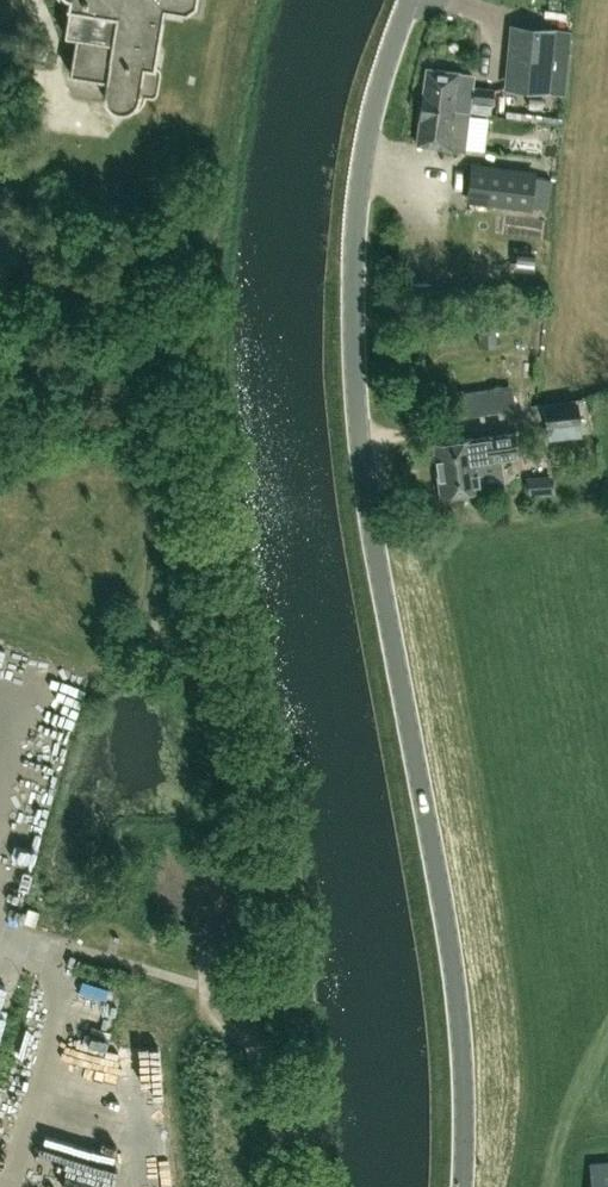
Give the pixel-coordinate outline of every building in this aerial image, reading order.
[(128,110),(130,109),(132,107),(134,105),(136,102),(137,100),(138,98),(143,68),(153,70),(163,10),(185,14),(195,7),(196,0),(69,0),(68,9),(63,35),(76,37),(69,75),(106,81),(104,90),(104,93),(104,96),(105,100),(106,103),(108,105),(110,107),(113,109),(115,110),(118,111),(121,111),(124,111),(126,110),(128,110)] [(554,28),(509,24),(504,88),(548,92),(554,28)] [(421,107),(470,113),(470,110),(457,109),(458,96),(466,97),(467,89),(459,88),(461,73),(426,68),(421,107)] [(472,101),(492,102),(494,87),(473,85),(472,101)] [(470,113),(421,107),(416,145),(451,149),(451,148),(465,150),(470,113)] [(465,202),(530,210),(531,205),(548,207),(552,177),(535,175),(536,170),(470,162),(465,202)] [(528,307),(478,308),(480,346),(497,345),(496,323),(529,322),(528,307)] [(545,405),(549,431),(584,426),(580,400),(545,405)] [(441,494),(481,488),(477,462),(521,455),(517,432),(434,444),(441,494)] [(44,885),(53,859),(31,852),(22,877),(44,885)] [(133,1074),(136,1052),(82,1045),(79,1066),(133,1074)] [(136,1106),(111,1101),(109,1112),(85,1107),(83,1118),(68,1115),(57,1170),(64,1172),(61,1185),(71,1186),(143,1186),(148,1167),(141,1165),(144,1150),(128,1147),(136,1106)] [(589,1162),(591,1186),(607,1186),(607,1161),(589,1162)] [(14,1181),(10,1168),(0,1171),(0,1185),(14,1181)]
